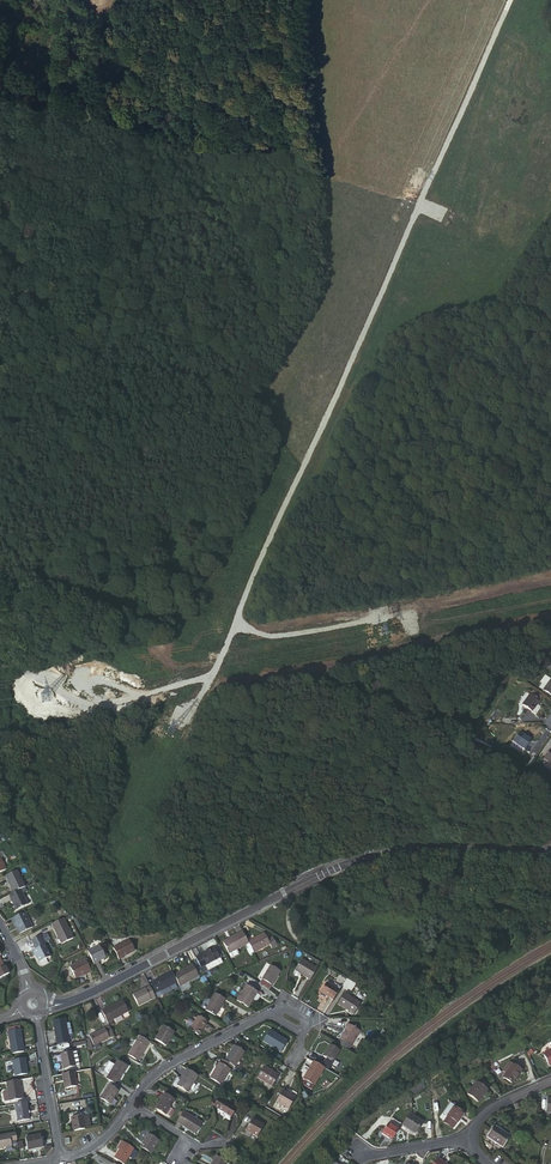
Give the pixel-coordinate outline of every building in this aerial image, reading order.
[(544,691),(550,681),(550,678),(547,675),(541,682),(543,684),(540,688),(544,691)] [(544,697),(534,690),(531,694),(541,701),(544,697)] [(538,704),(541,701),(531,694),(523,705),(537,715),(542,707),(538,704)] [(523,732),(516,742),(528,750),(534,740),(523,732)] [(12,873),(0,879),(8,895),(15,892),(20,890),(12,873)] [(8,895),(4,897),(11,913),(23,907),(15,892),(8,895)] [(21,914),(8,921),(10,925),(16,936),(29,929),(21,914)] [(60,920),(48,925),(58,945),(70,940),(60,920)] [(248,943),(242,933),(230,939),(231,941),(223,945),(229,956),(231,959),(233,959),(238,956),(239,954),(237,951),(246,946),(249,945),(248,943)] [(264,933),(248,943),(249,945),(254,953),(270,944),(272,948),(278,945),(273,937),(268,940),(264,933)] [(28,942),(31,946),(33,950),(28,953),(30,958),(33,956),(36,963),(47,958),(39,942),(37,937),(28,942)] [(117,958),(134,950),(129,938),(112,946),(117,958)] [(96,947),(84,953),(90,965),(95,963),(102,959),(96,947)] [(201,950),(183,961),(184,962),(192,976),(210,966),(207,961),(201,950)] [(287,972),(303,980),(310,968),(294,959),(287,972)] [(82,961),(66,968),(71,979),(82,975),(87,973),(82,961)] [(279,971),(268,966),(258,984),(269,990),(279,971)] [(165,979),(169,985),(171,989),(189,980),(183,969),(165,979)] [(165,979),(162,974),(146,983),(147,985),(142,987),(147,995),(152,992),(153,994),(156,998),(163,994),(161,989),(169,985),(165,979)] [(327,997),(333,987),(320,981),(315,990),(327,997)] [(245,987),(236,1003),(249,1010),(253,1002),(252,1001),(257,993),(245,987)] [(138,994),(136,990),(124,997),(131,1009),(147,1000),(143,992),(138,994)] [(338,990),(332,1001),(349,1010),(355,999),(338,990)] [(215,993),(206,1011),(216,1016),(225,999),(215,993)] [(112,1001),(95,1011),(101,1022),(118,1011),(112,1001)] [(50,1021),(53,1036),(66,1034),(63,1018),(50,1021)] [(185,1031),(185,1032),(193,1036),(200,1024),(192,1019),(189,1024),(184,1022),(183,1022),(180,1027),(181,1028),(185,1031)] [(344,1025),(338,1037),(350,1042),(359,1026),(344,1019),(342,1024),(344,1025)] [(6,1029),(10,1055),(23,1052),(18,1027),(6,1029)] [(91,1048),(107,1040),(101,1030),(100,1027),(84,1036),(91,1048)] [(111,1038),(105,1028),(101,1030),(107,1040),(107,1041),(111,1038)] [(157,1029),(149,1043),(160,1049),(168,1035),(157,1029)] [(268,1029),(262,1040),(280,1050),(286,1039),(268,1029)] [(53,1036),(54,1047),(68,1045),(66,1034),(53,1036)] [(132,1064),(143,1045),(132,1039),(121,1058),(132,1064)] [(329,1042),(322,1054),(332,1059),(338,1047),(329,1042)] [(227,1065),(230,1066),(231,1065),(235,1067),(238,1061),(234,1059),(239,1050),(228,1044),(223,1053),(225,1054),(221,1061),(227,1065)] [(71,1053),(60,1056),(62,1069),(74,1067),(71,1054),(71,1053)] [(11,1062),(13,1077),(26,1075),(23,1059),(11,1062)] [(219,1060),(216,1059),(214,1063),(213,1062),(204,1078),(215,1085),(227,1065),(221,1061),(219,1060)] [(314,1086),(324,1066),(313,1060),(302,1080),(314,1086)] [(509,1061),(503,1070),(506,1071),(502,1076),(512,1083),(521,1070),(509,1061)] [(257,1064),(251,1075),(265,1084),(272,1072),(257,1064)] [(102,1084),(113,1090),(123,1071),(112,1065),(110,1070),(104,1067),(100,1075),(100,1077),(102,1078),(105,1079),(102,1084)] [(185,1094),(195,1077),(183,1070),(173,1087),(185,1094)] [(73,1073),(60,1075),(63,1090),(75,1088),(73,1073)] [(21,1100),(18,1081),(4,1084),(8,1102),(21,1100)] [(476,1081),(467,1093),(479,1101),(487,1089),(476,1081)] [(277,1088),(270,1099),(283,1106),(290,1095),(277,1088)] [(105,1091),(98,1105),(106,1110),(114,1096),(105,1091)] [(156,1103),(152,1110),(161,1116),(170,1099),(159,1093),(154,1102),(156,1103)] [(28,1121),(25,1103),(13,1105),(16,1123),(28,1121)] [(443,1112),(447,1115),(453,1107),(449,1104),(443,1112)] [(214,1107),(210,1115),(222,1121),(226,1113),(214,1107)] [(447,1115),(457,1122),(463,1114),(453,1107),(447,1115)] [(179,1110),(172,1123),(176,1125),(184,1113),(179,1110)] [(72,1132),(84,1130),(81,1116),(76,1118),(75,1114),(75,1112),(68,1113),(72,1132)] [(184,1113),(176,1125),(191,1134),(199,1122),(184,1113)] [(423,1121),(410,1113),(403,1123),(416,1132),(423,1121)] [(453,1127),(457,1122),(447,1115),(444,1120),(453,1127)] [(251,1124),(237,1116),(230,1128),(244,1136),(251,1124)] [(392,1118),(383,1132),(393,1139),(399,1129),(398,1128),(401,1123),(392,1118)] [(492,1122),(484,1133),(501,1144),(509,1133),(492,1122)] [(142,1134),(134,1147),(145,1153),(153,1140),(142,1134)] [(10,1148),(7,1136),(0,1138),(0,1150),(10,1148)] [(23,1140),(25,1152),(40,1150),(39,1137),(23,1140)] [(116,1151),(112,1160),(120,1163),(123,1163),(131,1148),(121,1143),(116,1151)] [(208,1163),(222,1163),(223,1162),(213,1156),(208,1163)]
